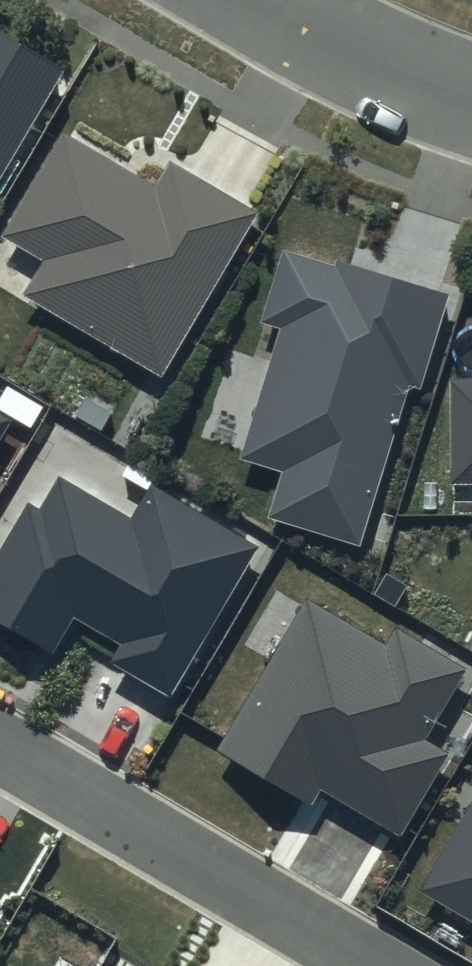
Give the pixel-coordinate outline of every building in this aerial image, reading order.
[(61,70),(0,36),(0,177),(61,70)] [(157,190),(62,134),(1,238),(42,262),(24,294),(161,375),(255,215),(172,166),(157,190)] [(263,323),(280,328),(239,462),(281,475),(268,519),(359,546),(408,386),(421,390),(450,294),(337,260),(335,267),(285,253),(263,323)] [(451,378),(452,484),(471,484),(471,378),(451,378)] [(0,419),(0,439),(8,424),(0,419)] [(28,503),(0,551),(0,628),(53,659),(76,621),(121,647),(112,663),(171,698),(260,548),(154,486),(132,522),(61,481),(42,512),(28,503)] [(467,667),(395,625),(384,643),(304,597),(215,749),(310,804),(319,787),(401,834),(448,754),(424,740),(467,667)] [(419,893),(471,924),(471,801),(419,893)]
